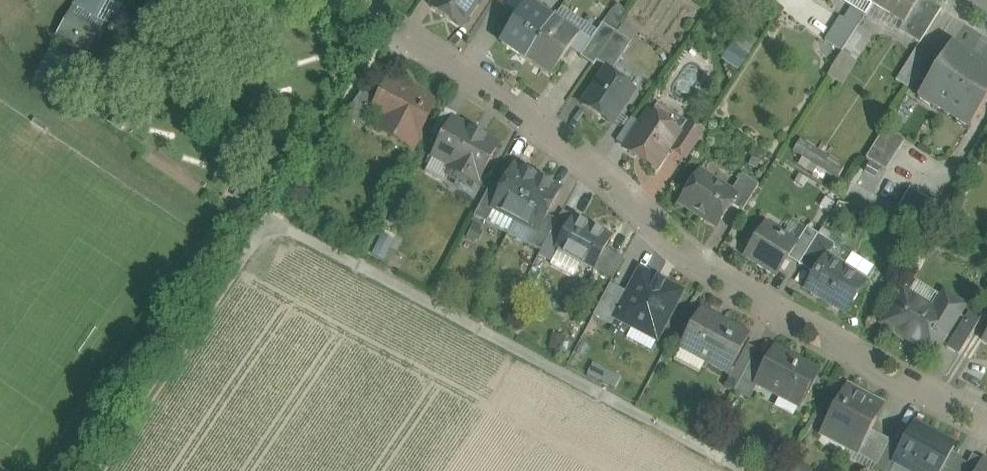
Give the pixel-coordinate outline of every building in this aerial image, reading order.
[(432,8),(461,28),(479,0),(437,0),(432,8)] [(873,4),(904,23),(905,24),(920,0),(875,0),(873,4)] [(905,24),(904,23),(899,31),(920,43),(941,9),(927,0),(920,0),(905,24)] [(528,3),(501,43),(526,60),(553,20),(528,3)] [(852,6),(844,20),(858,28),(858,27),(866,15),(852,6)] [(844,20),(840,17),(834,27),(852,38),(858,28),(844,20)] [(553,20),(526,60),(552,76),(578,36),(553,20)] [(603,23),(581,56),(594,65),(597,60),(616,32),(603,23)] [(852,38),(834,27),(825,41),(842,51),(843,52),(852,38)] [(872,36),(858,27),(858,28),(852,38),(865,47),(872,36)] [(616,32),(597,60),(613,71),(632,42),(616,32)] [(865,47),(852,38),(843,52),(842,51),(842,52),(856,61),(865,47)] [(919,97),(957,121),(958,119),(971,127),(986,102),(986,70),(977,64),(978,63),(967,56),(966,58),(950,47),(919,97)] [(919,52),(909,69),(917,74),(928,57),(919,52)] [(635,91),(605,71),(582,104),(612,125),(635,91)] [(435,103),(391,79),(379,101),(374,112),(397,124),(391,135),(412,146),(435,103)] [(362,92),(346,116),(366,126),(374,112),(379,101),(362,92)] [(445,109),(432,134),(443,139),(453,120),(454,120),(457,115),(445,109)] [(679,134),(648,114),(626,149),(656,169),(670,148),(679,134)] [(454,120),(453,120),(443,139),(433,157),(451,166),(449,170),(477,185),(499,144),(454,120)] [(689,122),(681,135),(679,134),(670,148),(686,159),(703,132),(689,122)] [(906,140),(885,128),(866,159),(886,171),(906,140)] [(793,153),(801,157),(798,165),(837,183),(846,162),(798,140),(793,153)] [(538,178),(515,165),(502,190),(492,208),(494,209),(516,220),(538,178)] [(731,193),(700,173),(697,177),(694,178),(691,183),(692,186),(689,190),(686,191),(683,195),(683,198),(680,203),(717,227),(731,205),(737,196),(731,193)] [(743,175),(731,193),(737,196),(731,205),(743,212),(759,185),(743,175)] [(538,178),(516,220),(537,231),(539,232),(547,215),(561,190),(538,178)] [(491,185),(474,217),(487,223),(494,209),(492,208),(502,190),(491,185)] [(558,221),(550,236),(560,242),(574,217),(563,211),(558,221)] [(547,215),(539,232),(537,231),(529,246),(541,252),(550,236),(558,221),(547,215)] [(612,237),(574,217),(560,242),(556,250),(559,252),(551,265),(573,277),(581,263),(594,270),(606,248),(612,237)] [(766,224),(745,256),(777,276),(788,259),(797,244),(766,224)] [(797,244),(788,259),(799,265),(818,235),(807,228),(797,244)] [(835,245),(818,235),(799,265),(815,275),(827,258),(835,245)] [(606,248),(594,270),(613,280),(624,258),(606,248)] [(827,258),(815,275),(807,288),(846,313),(866,282),(827,258)] [(641,270),(628,294),(616,319),(633,328),(635,324),(659,338),(683,292),(641,270)] [(938,313),(903,291),(882,324),(883,325),(884,328),(892,333),(895,333),(934,357),(965,307),(948,296),(938,313)] [(748,337),(701,312),(682,348),(728,373),(729,373),(744,344),(748,337)] [(965,317),(946,347),(958,355),(977,324),(965,317)] [(744,344),(729,373),(728,373),(726,375),(740,382),(751,360),(757,351),(744,344)] [(817,374),(774,351),(765,368),(757,383),(758,384),(800,406),(817,374)] [(740,382),(734,392),(750,401),(758,384),(757,383),(765,368),(751,360),(740,382)] [(593,364),(589,374),(617,386),(621,376),(593,364)] [(879,406),(847,389),(840,403),(833,403),(828,412),(832,418),(823,433),(853,449),(851,452),(853,453),(865,432),(869,434),(871,431),(876,422),(872,419),(879,406)] [(914,425),(902,447),(894,462),(896,463),(912,470),(937,470),(951,444),(914,425)] [(871,431),(869,434),(865,432),(853,453),(877,466),(890,441),(871,431)] [(875,468),(880,470),(891,470),(896,463),(894,462),(902,447),(890,441),(877,466),(875,468)] [(943,470),(964,470),(968,463),(952,455),(943,470)] [(964,470),(977,470),(983,461),(973,455),(968,463),(964,470)] [(983,461),(977,470),(986,470),(986,463),(983,461)]
